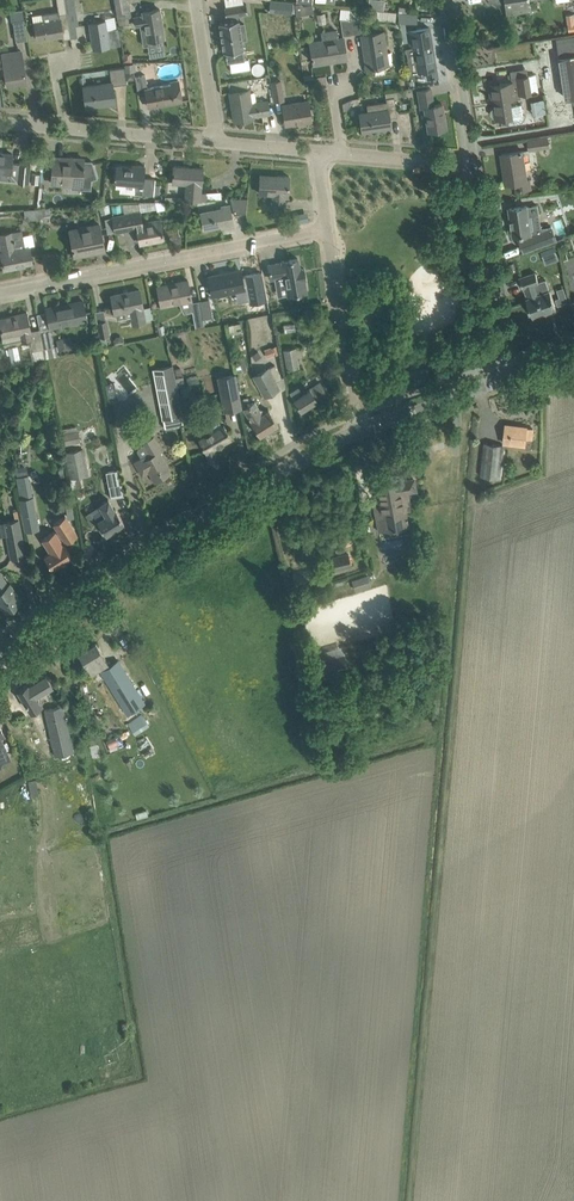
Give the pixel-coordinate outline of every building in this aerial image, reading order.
[(32,27),(33,34),(37,35),(37,39),(63,34),(62,27),(68,26),(66,11),(65,0),(57,0),(59,11),(42,13),(43,20),(34,21),(35,24),(32,27)] [(66,11),(68,26),(76,25),(78,25),(74,0),(65,0),(66,11)] [(127,0),(114,0),(116,13),(117,19),(119,19),(120,25),(130,23),(129,17),(132,17),(129,3),(128,3),(127,0)] [(272,0),(272,11),(291,13),(292,2),(272,0)] [(506,14),(528,11),(527,0),(504,0),(506,14)] [(240,24),(239,18),(237,19),(236,14),(247,12),(246,3),(224,6),(226,16),(228,15),(228,20),(219,22),(224,51),(233,50),(233,52),(244,50),(242,39),(247,38),(244,23),(240,24)] [(303,14),(301,5),(301,3),(294,4),(296,15),(303,14)] [(136,25),(138,25),(141,43),(145,42),(147,52),(164,50),(162,37),(164,37),(160,8),(141,11),(141,15),(135,16),(136,25)] [(22,9),(10,11),(11,20),(13,20),(24,18),(22,9)] [(352,34),(361,33),(360,20),(358,20),(359,10),(350,9),(349,16),(350,18),(352,34)] [(417,23),(417,13),(398,11),(399,22),(417,23)] [(352,34),(350,18),(349,16),(349,19),(341,18),(343,35),(352,34)] [(16,40),(27,39),(24,18),(13,20),(16,40)] [(89,23),(93,49),(121,45),(118,27),(107,29),(106,20),(89,23)] [(430,41),(429,33),(430,33),(429,27),(408,31),(411,48),(414,48),(418,70),(426,69),(428,78),(433,77),(433,78),(435,78),(435,77),(438,76),(436,66),(435,66),(432,50),(433,49),(432,41),(430,41)] [(310,42),(312,51),(313,63),(331,60),(331,58),(346,56),(343,37),(338,37),(336,29),(321,31),(322,40),(310,42)] [(376,32),(364,34),(367,49),(364,49),(367,67),(372,67),(372,68),(374,67),(375,67),(376,74),(385,73),(384,66),(384,65),(388,64),(383,31),(376,32)] [(557,37),(566,98),(572,97),(573,102),(573,103),(573,34),(557,37)] [(7,86),(26,83),(21,50),(2,53),(7,86)] [(132,52),(124,52),(124,61),(132,61),(132,52)] [(125,63),(126,71),(128,71),(131,71),(134,70),(137,70),(136,62),(125,63)] [(110,68),(111,82),(112,82),(112,85),(127,83),(126,79),(126,77),(125,71),(125,66),(110,68)] [(513,81),(489,85),(490,96),(493,95),(502,94),(514,92),(515,98),(521,97),(521,94),(532,92),(539,91),(536,74),(529,75),(517,77),(512,78),(513,81)] [(148,87),(147,85),(145,75),(135,77),(135,78),(138,95),(147,94),(149,106),(182,101),(178,80),(170,81),(170,83),(148,87)] [(274,100),(283,98),(280,79),(271,81),(274,100)] [(111,82),(84,86),(86,106),(115,102),(112,85),(112,82),(111,82)] [(434,104),(431,88),(418,90),(421,107),(425,107),(429,130),(446,127),(442,103),(434,104)] [(251,103),(249,89),(230,92),(234,120),(253,117),(253,115),(269,113),(267,100),(251,103)] [(491,112),(491,113),(491,114),(491,115),(492,115),(492,116),(493,116),(494,116),(494,117),(495,117),(496,117),(496,119),(510,117),(511,124),(517,123),(520,122),(522,120),(524,117),(524,114),(522,104),(512,105),(511,99),(515,98),(514,92),(502,94),(493,95),(493,96),(494,96),(496,107),(495,108),(494,108),(493,108),(492,109),(492,110),(491,110),(491,111),(491,112)] [(368,111),(360,112),(362,130),(364,130),(374,129),(376,128),(376,127),(390,126),(391,126),(390,117),(397,116),(396,105),(394,97),(386,98),(386,101),(379,102),(367,103),(368,111)] [(531,100),(533,114),(546,112),(545,98),(531,100)] [(286,124),(311,120),(308,100),(283,104),(286,124)] [(562,138),(562,134),(550,136),(551,147),(573,143),(573,136),(562,138)] [(529,149),(550,146),(549,137),(528,140),(529,149)] [(528,179),(524,150),(501,153),(503,166),(505,166),(507,172),(505,173),(507,183),(506,183),(506,184),(516,182),(517,190),(532,188),(531,178),(528,179)] [(12,163),(12,153),(0,152),(0,179),(19,180),(19,182),(28,183),(30,163),(20,162),(20,163),(12,163)] [(69,162),(53,161),(52,173),(52,183),(71,184),(71,179),(82,179),(91,180),(91,179),(97,178),(92,160),(83,160),(83,158),(69,157),(69,162)] [(144,177),(145,165),(137,165),(136,168),(132,168),(132,167),(117,165),(115,182),(134,184),(134,192),(153,194),(155,178),(144,177)] [(201,184),(202,167),(174,165),(173,171),(172,171),(172,172),(173,172),(173,182),(187,183),(185,198),(206,200),(207,192),(200,192),(201,184)] [(31,183),(39,183),(40,173),(32,172),(31,183)] [(275,177),(261,176),(261,174),(260,174),(259,193),(273,194),(272,208),(284,209),(285,194),(288,195),(289,175),(275,175),(275,177)] [(234,214),(246,212),(247,198),(231,198),(234,214)] [(233,225),(231,213),(229,204),(221,206),(221,208),(201,212),(205,229),(221,225),(221,224),(224,223),(225,227),(233,225)] [(514,235),(531,233),(542,231),(538,205),(528,206),(527,205),(510,208),(514,235)] [(124,213),(113,216),(116,231),(137,227),(140,241),(150,239),(150,241),(164,238),(161,227),(160,219),(142,222),(139,210),(124,213)] [(89,253),(88,248),(104,245),(100,223),(80,227),(81,232),(71,233),(73,247),(73,250),(74,250),(75,255),(89,253)] [(22,230),(12,232),(0,234),(0,240),(2,251),(1,251),(4,269),(18,266),(17,265),(32,262),(29,246),(25,247),(22,230)] [(535,247),(557,238),(554,230),(532,238),(535,247)] [(543,251),(545,258),(559,253),(556,246),(543,251)] [(304,277),(301,278),(298,258),(282,261),(282,262),(268,264),(271,279),(285,277),(288,295),(307,291),(304,277)] [(243,280),(241,271),(226,274),(226,275),(220,277),(219,274),(209,276),(213,295),(244,288),(246,298),(258,296),(254,277),(243,280)] [(540,294),(536,284),(539,283),(536,273),(520,278),(524,288),(525,287),(529,298),(527,299),(533,316),(553,309),(554,311),(557,310),(551,291),(540,294)] [(160,299),(161,305),(179,302),(191,299),(190,291),(188,280),(172,283),(172,284),(158,287),(160,299)] [(143,307),(142,301),(140,289),(111,295),(115,312),(117,319),(132,316),(134,323),(145,321),(145,320),(154,318),(151,305),(143,307)] [(560,297),(556,299),(557,300),(557,301),(559,306),(567,303),(569,303),(567,295),(560,297)] [(209,298),(200,300),(205,324),(213,322),(209,298)] [(48,320),(50,327),(50,326),(87,319),(86,312),(83,300),(83,303),(60,307),(60,305),(46,308),(48,320)] [(205,324),(200,300),(192,302),(193,310),(196,326),(205,324)] [(0,318),(0,323),(3,336),(21,332),(23,342),(29,341),(33,360),(46,357),(41,328),(31,330),(27,312),(16,314),(16,315),(0,318)] [(108,336),(105,320),(97,322),(101,345),(107,344),(106,336),(108,336)] [(50,327),(41,328),(46,357),(56,355),(59,355),(57,345),(54,345),(51,326),(50,327)] [(59,349),(71,348),(69,336),(57,338),(59,349)] [(266,356),(278,355),(277,346),(264,348),(266,356)] [(287,369),(299,367),(295,347),(284,349),(287,369)] [(173,365),(153,368),(162,419),(182,415),(173,365)] [(264,397),(280,388),(276,381),(282,378),(274,365),(253,377),(264,397)] [(224,412),(242,408),(237,380),(241,379),(239,373),(217,378),(224,412)] [(328,395),(322,386),(320,382),(310,388),(303,393),(298,386),(290,391),(301,409),(317,400),(318,402),(328,395)] [(262,413),(254,401),(243,408),(261,436),(278,424),(268,409),(262,413)] [(231,437),(225,427),(223,423),(209,431),(205,424),(198,428),(203,436),(198,439),(206,451),(210,462),(218,459),(215,446),(231,437)] [(532,438),(534,428),(527,428),(527,427),(506,424),(504,442),(525,445),(526,438),(532,438)] [(66,444),(81,441),(78,429),(63,433),(66,444)] [(171,471),(160,452),(162,451),(154,436),(144,442),(144,443),(138,448),(137,448),(137,449),(137,450),(138,451),(141,457),(135,461),(143,474),(149,471),(155,481),(156,480),(160,482),(163,480),(163,476),(171,471)] [(500,478),(503,456),(504,445),(485,442),(481,476),(500,478)] [(65,451),(70,477),(72,488),(82,486),(80,475),(88,474),(83,448),(65,451)] [(26,465),(15,468),(17,476),(28,474),(26,465)] [(121,484),(120,484),(117,469),(106,471),(109,486),(111,498),(124,496),(121,484)] [(24,531),(39,529),(29,475),(16,477),(20,499),(18,499),(24,531)] [(379,531),(408,526),(405,510),(411,509),(409,493),(417,491),(415,478),(377,485),(380,503),(374,504),(379,531)] [(99,527),(105,537),(114,531),(114,528),(124,522),(117,512),(116,509),(115,510),(108,499),(101,504),(86,514),(87,515),(93,524),(98,521),(100,523),(102,526),(99,527)] [(55,530),(42,539),(50,552),(45,556),(53,568),(71,556),(63,544),(77,535),(65,516),(54,523),(60,533),(58,535),(55,530)] [(18,519),(0,522),(0,536),(7,534),(11,557),(25,554),(18,519)] [(335,570),(351,567),(348,552),(332,556),(335,570)] [(0,571),(0,603),(5,610),(21,599),(10,583),(9,584),(0,571)] [(356,591),(372,585),(368,574),(352,580),(356,591)] [(110,665),(96,642),(80,653),(86,663),(87,664),(91,671),(99,667),(127,712),(144,702),(118,660),(110,665)] [(319,677),(349,669),(344,654),(315,662),(319,677)] [(52,685),(45,674),(28,685),(27,684),(17,690),(30,710),(44,702),(39,694),(52,685)] [(56,756),(73,752),(62,705),(45,710),(56,756)] [(128,723),(135,734),(150,725),(142,713),(128,723)] [(1,765),(1,761),(10,757),(4,745),(5,745),(1,736),(4,734),(0,726),(0,765),(1,765)]
